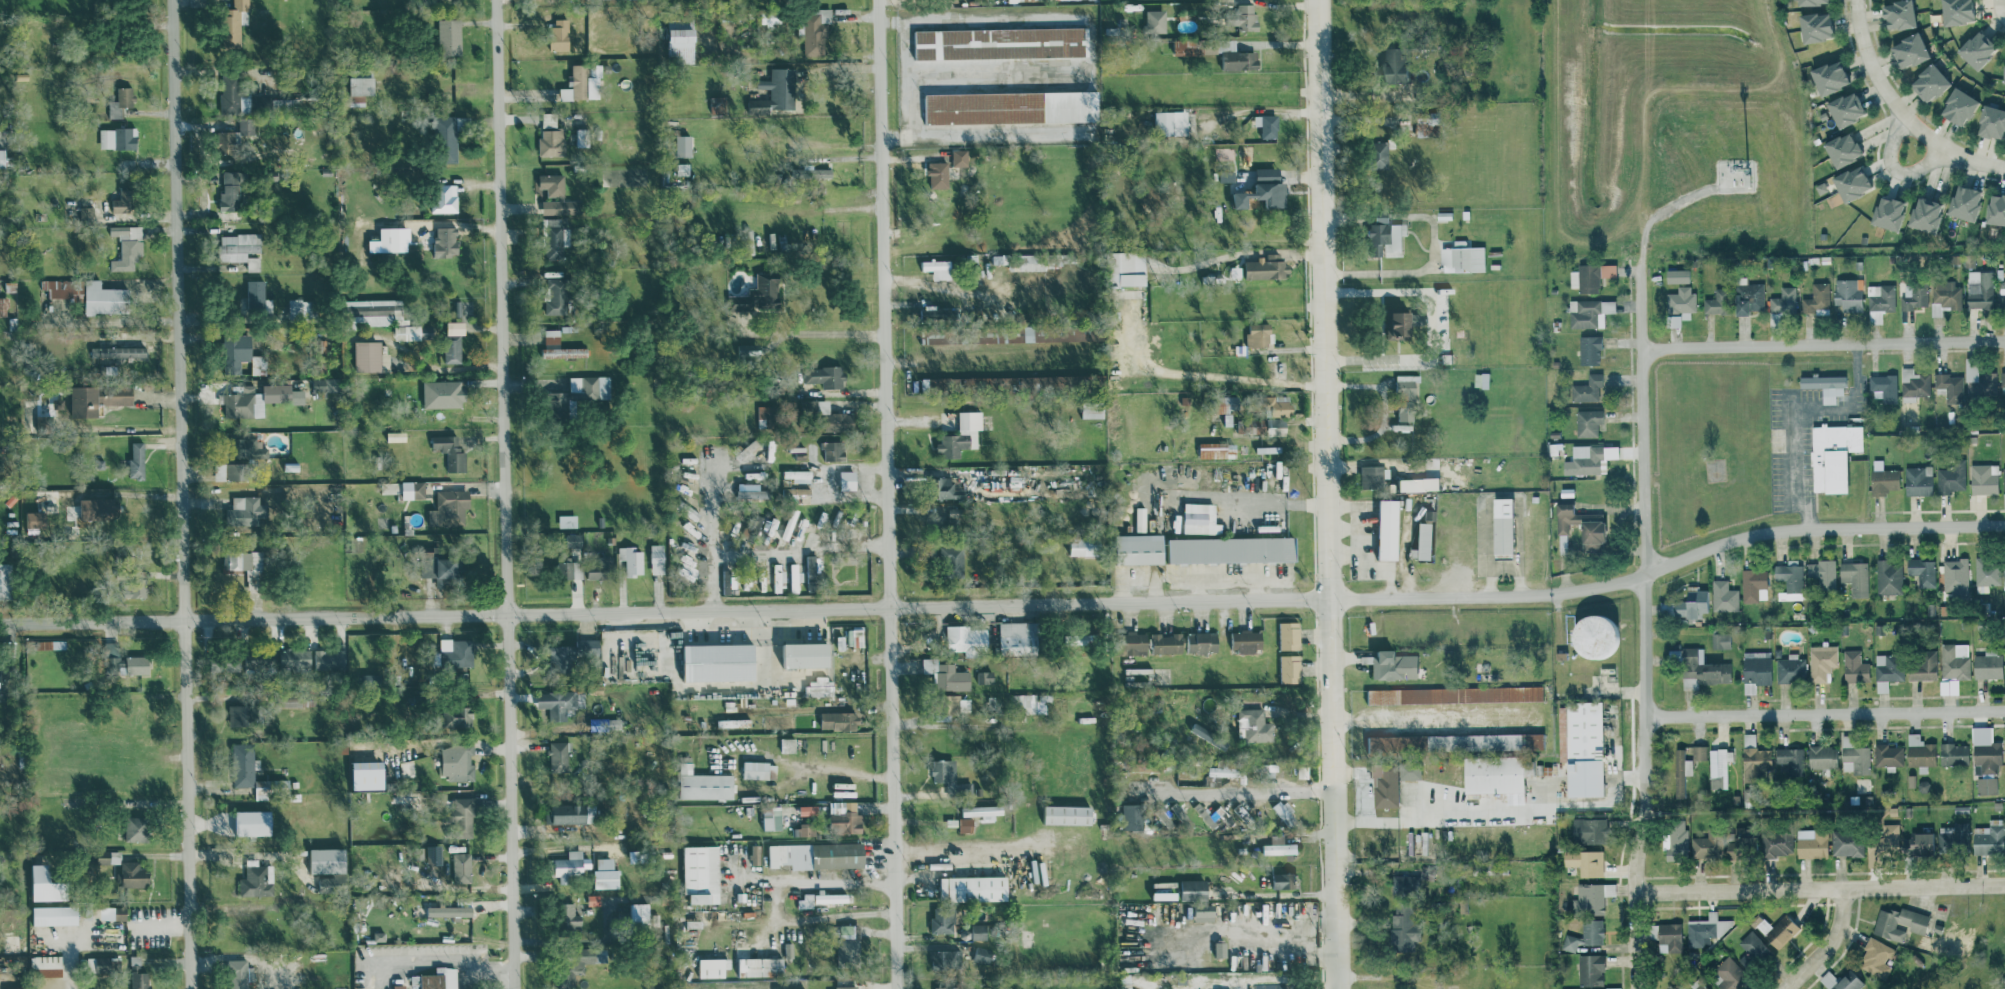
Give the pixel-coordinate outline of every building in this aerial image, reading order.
[(240,10),(250,10),(249,0),(233,0),(234,8),(222,9),(224,47),(242,47),(240,10)] [(1878,30),(1909,27),(1906,0),(1902,0),(1875,3),(1878,30)] [(1967,22),(1965,0),(1935,0),(1937,25),(1967,22)] [(1258,4),(1239,3),(1238,29),(1257,30),(1258,4)] [(1167,10),(1147,9),(1147,32),(1167,32),(1167,10)] [(806,10),(804,56),(826,56),(828,20),(832,20),(832,11),(806,10)] [(1821,11),(1793,16),(1798,43),(1827,37),(1821,11)] [(695,63),(696,18),(670,17),(669,63),(695,63)] [(439,19),(440,53),(462,52),(462,18),(439,19)] [(552,50),(570,50),(569,18),(552,19),(552,50)] [(916,30),(917,59),(1086,56),(1085,27),(916,30)] [(1991,46),(1972,28),(1950,52),(1970,69),(1991,46)] [(1893,70),(1924,56),(1914,32),(1883,45),(1893,70)] [(1175,39),(1175,54),(1203,53),(1202,38),(1175,39)] [(1224,69),(1259,68),(1259,51),(1237,51),(1236,39),(1213,40),(1213,53),(1224,52),(1224,69)] [(1412,48),(1386,47),(1385,82),(1411,82),(1412,48)] [(1804,70),(1814,96),(1845,84),(1835,58),(1804,70)] [(1902,83),(1920,104),(1944,83),(1926,62),(1902,83)] [(601,99),(601,64),(573,64),(573,87),(560,87),(560,99),(601,99)] [(795,108),(796,68),(772,67),(772,80),(758,79),(758,88),(771,88),(771,99),(749,99),(749,115),(771,115),(771,108),(795,108)] [(222,111),(240,110),(239,71),(221,72),(222,111)] [(375,94),(375,76),(350,77),(351,102),(365,101),(365,95),(375,94)] [(110,118),(124,117),(123,107),(134,107),(133,87),(117,87),(118,100),(109,101),(110,118)] [(1934,116),(1959,127),(1971,98),(1947,87),(1934,116)] [(926,93),(927,124),(1100,121),(1099,90),(926,93)] [(1861,116),(1852,90),(1821,101),(1831,127),(1861,116)] [(1188,110),(1156,111),(1156,135),(1194,134),(1194,122),(1189,122),(1188,110)] [(543,128),(556,128),(556,113),(543,112),(543,128)] [(1261,138),(1278,138),(1279,115),(1255,115),(1255,125),(1262,126),(1261,138)] [(458,162),(457,116),(435,116),(436,163),(458,162)] [(217,131),(217,154),(238,154),(237,135),(255,134),(255,118),(239,118),(239,131),(217,131)] [(100,128),(100,148),(138,148),(138,135),(132,135),(132,128),(100,128)] [(577,147),(585,147),(586,129),(578,128),(577,147)] [(541,155),(565,155),(565,129),(540,130),(541,155)] [(1818,143),(1829,167),(1860,153),(1854,141),(1849,143),(1844,131),(1818,143)] [(1389,168),(1388,141),(1371,142),(1372,169),(1389,168)] [(933,162),(934,187),(950,186),(949,161),(933,162)] [(833,169),(811,168),(811,164),(805,164),(804,176),(832,177),(833,169)] [(1826,177),(1837,202),(1867,188),(1857,164),(1826,177)] [(1287,208),(1287,182),(1281,182),(1281,167),(1256,168),(1257,191),(1234,192),(1235,208),(1250,208),(1249,198),(1266,197),(1266,209),(1287,208)] [(240,210),(239,171),(223,171),(224,192),(220,192),(220,210),(240,210)] [(1235,181),(1235,171),(1220,171),(1220,181),(1235,181)] [(538,175),(538,192),(545,192),(546,196),(565,195),(565,174),(538,175)] [(458,212),(458,184),(434,183),(433,212),(458,212)] [(1975,191),(1949,184),(1941,215),(1967,221),(1975,191)] [(113,212),(132,211),(132,185),(120,185),(120,198),(112,199),(113,212)] [(1980,224),(2004,225),(2004,195),(1982,194),(1980,224)] [(1902,226),(1927,233),(1936,203),(1911,196),(1902,226)] [(543,201),(543,214),(583,213),(583,200),(543,201)] [(545,218),(545,259),(564,258),(564,246),(571,246),(571,227),(562,227),(562,218),(545,218)] [(1371,256),(1384,255),(1384,256),(1404,256),(1403,223),(1370,224),(1371,256)] [(121,259),(110,260),(111,271),(136,270),(136,256),(143,256),(142,225),(110,226),(110,236),(121,235),(121,259)] [(399,227),(381,227),(381,251),(399,251),(399,227)] [(435,256),(459,256),(458,227),(435,227),(435,256)] [(220,261),(247,261),(247,271),(260,271),(260,254),(261,254),(261,234),(220,234),(220,261)] [(1486,247),(1443,248),(1444,272),(1487,271),(1486,247)] [(1145,285),(1145,268),(1137,268),(1137,252),(1111,251),(1111,284),(1145,285)] [(1246,279),(1290,278),(1290,262),(1281,262),(1281,253),(1266,253),(1266,259),(1246,260),(1246,279)] [(952,279),(952,260),(923,260),(923,270),(934,270),(934,279),(952,279)] [(1571,271),(1572,288),(1581,288),(1581,293),(1602,292),(1601,264),(1580,264),(1580,270),(1571,271)] [(1619,264),(1603,265),(1603,277),(1619,277),(1619,264)] [(1668,283),(1692,283),(1692,270),(1668,269),(1668,283)] [(1989,308),(1990,271),(1964,271),(1963,307),(1989,308)] [(729,296),(729,318),(742,318),(741,313),(752,313),(752,306),(781,306),(781,272),(757,273),(757,288),(749,288),(749,296),(729,296)] [(546,314),(566,314),(567,278),(547,277),(546,314)] [(73,297),(73,301),(84,301),(83,279),(41,280),(41,290),(50,290),(50,297),(73,297)] [(86,313),(129,312),(129,288),(101,288),(101,279),(85,279),(86,313)] [(1832,279),(1832,310),(1860,311),(1861,289),(1855,289),(1855,279),(1832,279)] [(265,298),(265,280),(247,280),(248,313),(273,312),(273,298),(265,298)] [(1827,282),(1809,283),(1809,298),(1799,298),(1799,314),(1827,313),(1827,282)] [(1958,282),(1930,282),(1929,302),(1938,303),(1938,307),(1958,307),(1958,282)] [(1754,315),(1754,308),(1766,308),(1765,283),(1739,284),(1740,315),(1754,315)] [(1925,307),(1924,283),(1900,284),(1901,309),(1925,307)] [(1893,311),(1893,284),(1868,285),(1868,311),(1893,311)] [(1669,293),(1669,312),(1696,312),(1696,286),(1678,286),(1678,293),(1669,293)] [(1792,286),(1778,287),(1778,297),(1767,297),(1767,314),(1792,313),(1792,286)] [(1705,313),(1732,314),(1732,288),(1716,288),(1716,298),(1706,298),(1705,313)] [(395,340),(422,340),(421,325),(409,325),(409,319),(404,319),(403,298),(345,300),(346,325),(395,324),(395,340)] [(289,299),(290,316),(311,315),(310,299),(289,299)] [(1571,300),(1571,328),(1606,327),(1606,312),(1618,312),(1618,300),(1571,300)] [(1413,312),(1392,312),(1391,337),(1413,338),(1413,312)] [(466,322),(447,322),(447,334),(466,334),(466,322)] [(1247,347),(1271,347),(1271,323),(1250,323),(1251,332),(1246,332),(1247,347)] [(561,329),(544,329),(545,359),(588,358),(587,347),(561,347),(561,329)] [(242,360),(252,361),(253,335),(224,335),(223,373),(241,373),(242,360)] [(462,363),(462,335),(445,335),(445,363),(462,363)] [(1581,365),(1603,364),(1603,336),(1581,336),(1581,365)] [(382,341),(355,341),(356,372),(382,371),(382,341)] [(766,357),(766,344),(738,344),(738,358),(766,357)] [(147,347),(91,346),(91,359),(120,359),(120,356),(147,356),(147,347)] [(391,369),(390,353),(383,353),(383,369),(391,369)] [(823,389),(845,388),(844,366),(804,367),(805,383),(823,382),(823,389)] [(1914,402),(1914,396),(1927,396),(1927,374),(1911,374),(1911,367),(1899,368),(1900,402),(1914,402)] [(1491,388),(1491,373),(1476,372),(1476,387),(1491,388)] [(1589,384),(1574,384),(1574,402),(1601,401),(1601,388),(1606,388),(1605,373),(1589,373),(1589,384)] [(1993,395),(1993,374),(1974,373),(1974,385),(1967,385),(1966,394),(1993,395)] [(1417,375),(1399,374),(1398,421),(1416,421),(1417,375)] [(1959,395),(1959,374),(1932,375),(1933,397),(1959,395)] [(611,375),(570,376),(571,399),(611,398),(611,375)] [(1795,388),(1819,388),(1819,404),(1832,404),(1832,396),(1840,395),(1840,375),(1809,376),(1795,377),(1795,388)] [(1894,375),(1868,375),(1868,398),(1879,398),(1879,403),(1894,403),(1894,375)] [(313,392),(339,392),(339,378),(313,377),(313,392)] [(424,408),(464,407),(463,380),(424,381),(424,408)] [(264,403),(305,402),(305,390),(292,390),(292,384),(264,385),(264,403)] [(71,386),(72,418),(104,417),(103,405),(133,404),(133,385),(71,386)] [(218,394),(219,403),(225,403),(225,418),(264,417),(264,392),(255,393),(255,385),(243,385),(243,393),(218,394)] [(568,392),(547,392),(548,419),(569,419),(568,392)] [(1266,396),(1266,407),(1272,406),(1272,415),(1294,415),(1294,403),(1290,403),(1290,395),(1266,396)] [(1240,397),(1225,396),(1224,411),(1240,412),(1240,397)] [(65,399),(53,398),(53,409),(64,409),(65,399)] [(824,431),(855,432),(855,413),(830,412),(830,400),(802,399),(801,413),(824,413),(824,431)] [(1104,418),(1104,400),(1083,400),(1083,418),(1104,418)] [(773,406),(758,406),(758,417),(772,417),(773,406)] [(1579,437),(1604,437),(1603,410),(1578,410),(1579,437)] [(983,411),(960,412),(960,435),(940,435),(940,458),(961,457),(961,448),(978,448),(978,429),(983,429),(983,411)] [(1268,417),(1267,433),(1287,434),(1288,418),(1268,417)] [(1845,493),(1844,451),(1862,451),(1861,425),(1808,426),(1809,493),(1845,493)] [(387,441),(407,441),(407,431),(387,431),(387,441)] [(447,450),(447,472),(467,471),(466,449),(459,449),(458,435),(432,436),(433,450),(447,450)] [(252,480),(252,460),(269,460),(269,447),(257,447),(257,438),(234,437),(234,462),(215,462),(215,480),(252,480)] [(845,441),(823,441),(823,460),(845,460),(845,441)] [(130,442),(131,478),(145,478),(144,442),(130,442)] [(1200,443),(1200,459),(1237,457),(1237,442),(1200,443)] [(1606,445),(1573,446),(1574,460),(1565,461),(1565,475),(1607,474),(1606,445)] [(1962,459),(1950,459),(1950,469),(1935,468),(1934,494),(1949,494),(1949,489),(1962,489),(1962,459)] [(1995,465),(1968,464),(1967,493),(1995,494),(1995,465)] [(1384,466),(1361,465),(1361,487),(1384,488),(1384,466)] [(1902,467),(1902,495),(1929,495),(1929,466),(1902,467)] [(793,483),(812,483),(812,470),(784,470),(784,477),(793,478),(793,483)] [(857,471),(841,471),(841,490),(857,490),(857,471)] [(955,498),(954,477),(938,477),(939,499),(955,498)] [(1443,490),(1442,477),(1405,478),(1405,491),(1443,490)] [(425,481),(403,481),(403,500),(426,499),(425,481)] [(760,483),(739,483),(739,497),(768,498),(768,490),(760,490),(760,483)] [(810,502),(811,488),(783,487),(783,500),(802,500),(802,502),(810,502)] [(470,508),(470,490),(437,490),(437,510),(429,510),(429,526),(465,526),(465,508),(470,508)] [(266,504),(259,504),(259,495),(233,496),(233,509),(229,509),(230,525),(255,524),(255,517),(267,517),(266,504)] [(119,518),(118,498),(80,499),(81,519),(119,518)] [(1517,498),(1498,498),(1499,554),(1518,554),(1517,498)] [(1399,560),(1400,500),(1381,499),(1379,559),(1399,560)] [(1185,533),(1222,534),(1222,523),(1216,523),(1216,503),(1185,503),(1185,533)] [(1559,534),(1570,534),(1570,523),(1584,523),(1584,550),(1605,551),(1605,542),(1610,543),(1611,521),(1599,521),(1599,514),(1578,513),(1579,503),(1560,503),(1559,534)] [(798,509),(790,507),(783,538),(790,540),(798,509)] [(1146,507),(1136,507),(1137,531),(1146,531),(1146,507)] [(558,527),(577,528),(577,515),(559,514),(558,527)] [(779,520),(766,517),(762,531),(775,535),(779,520)] [(1433,523),(1420,522),(1418,560),(1431,560),(1433,523)] [(582,533),(566,534),(566,547),(582,546),(582,533)] [(1165,563),(1164,534),(1118,535),(1118,564),(1165,563)] [(1296,536),(1170,539),(1170,564),(1297,561),(1296,536)] [(1071,555),(1103,556),(1104,539),(1072,538),(1071,555)] [(651,574),(665,573),(664,544),(650,544),(651,574)] [(942,546),(942,560),(948,560),(949,570),(966,570),(965,545),(942,546)] [(423,577),(437,577),(437,583),(458,583),(458,559),(442,559),(442,546),(423,546),(423,577)] [(618,560),(626,559),(626,576),(643,575),(643,547),(618,548),(618,560)] [(263,552),(224,551),(224,570),(248,570),(247,587),(262,588),(263,552)] [(1935,588),(1934,559),(1904,560),(1904,574),(1916,574),(1916,588),(1935,588)] [(1942,560),(1943,594),(1967,593),(1966,559),(1942,560)] [(559,579),(574,579),(574,561),(558,562),(559,579)] [(1816,579),(1816,587),(1833,588),(1833,562),(1804,561),(1804,578),(1816,579)] [(1900,595),(1899,561),(1874,561),(1875,595),(1900,595)] [(1974,592),(1987,593),(1988,584),(1998,584),(1998,562),(1975,561),(1974,592)] [(1865,562),(1836,563),(1837,583),(1849,582),(1849,598),(1866,597),(1865,562)] [(605,579),(606,566),(588,565),(588,578),(605,579)] [(1775,600),(1801,600),(1801,565),(1771,565),(1771,581),(1783,581),(1783,592),(1775,592),(1775,600)] [(1745,601),(1764,601),(1763,569),(1744,569),(1745,601)] [(146,578),(123,579),(124,598),(147,597),(146,578)] [(1714,611),(1740,611),(1740,590),(1730,590),(1730,580),(1714,579),(1714,611)] [(1712,590),(1701,590),(1701,585),(1688,586),(1689,601),(1677,601),(1678,618),(1704,617),(1704,613),(1713,612),(1712,590)] [(1624,615),(1578,614),(1577,655),(1622,657),(1624,615)] [(1038,621),(1000,622),(1001,654),(1039,652),(1038,621)] [(1279,649),(1300,649),(1301,622),(1280,621),(1279,649)] [(865,646),(864,626),(851,626),(851,646),(865,646)] [(988,626),(947,627),(947,653),(974,652),(974,648),(988,648),(988,626)] [(1233,652),(1263,651),(1262,630),(1232,631),(1233,652)] [(1189,653),(1219,652),(1218,632),(1189,633),(1189,653)] [(1120,633),(1119,654),(1149,655),(1149,633),(1120,633)] [(1713,647),(1732,647),(1732,633),(1713,633),(1713,647)] [(1184,634),(1153,634),(1153,653),(1184,652),(1184,634)] [(472,638),(440,639),(441,666),(473,665),(472,638)] [(66,640),(39,640),(39,648),(66,649),(66,640)] [(783,667),(831,666),(830,641),(783,642),(783,667)] [(105,673),(126,673),(126,658),(119,657),(119,642),(106,642),(105,673)] [(757,642),(685,643),(686,681),(758,679),(757,642)] [(1939,644),(1938,677),(1966,678),(1967,645),(1939,644)] [(1835,645),(1807,646),(1808,683),(1825,682),(1825,666),(1836,666),(1835,645)] [(1704,647),(1683,647),(1683,689),(1699,689),(1699,683),(1733,682),(1733,661),(1705,662),(1704,647)] [(281,649),(280,669),(311,669),(312,649),(281,649)] [(344,649),(314,651),(315,669),(345,668),(344,649)] [(1867,681),(1867,663),(1858,663),(1858,649),(1840,650),(1841,682),(1867,681)] [(1933,681),(1934,650),(1907,649),(1906,680),(1933,681)] [(1373,679),(1408,678),(1421,677),(1421,654),(1399,654),(1399,651),(1364,651),(1364,662),(1373,662),(1373,679)] [(1774,684),(1775,652),(1745,652),(1745,693),(1758,693),(1758,684),(1774,684)] [(1301,654),(1280,655),(1281,682),(1301,682),(1301,654)] [(1873,655),(1874,693),(1886,693),(1886,681),(1899,681),(1899,654),(1873,655)] [(1778,656),(1778,683),(1803,682),(1802,658),(1795,658),(1795,655),(1778,656)] [(1970,679),(2002,678),(2002,655),(1970,655),(1970,679)] [(149,674),(149,656),(127,656),(127,675),(149,674)] [(923,658),(923,672),(935,672),(935,689),(971,689),(971,671),(955,671),(955,663),(939,663),(939,658),(923,658)] [(994,671),(977,671),(978,683),(995,682),(994,671)] [(1937,695),(1956,694),(1955,678),(1937,679),(1937,695)] [(1368,689),(1368,703),(1545,700),(1545,685),(1368,689)] [(585,707),(585,690),(538,691),(538,712),(553,712),(553,720),(567,720),(567,708),(585,707)] [(1038,693),(1016,694),(1017,713),(1047,712),(1046,700),(1053,700),(1053,693),(1038,694),(1038,693)] [(1606,701),(1560,702),(1562,761),(1572,761),(1572,796),(1608,795),(1606,701)] [(251,704),(229,704),(229,725),(252,724),(251,704)] [(473,725),(474,706),(444,705),(443,725),(473,725)] [(936,721),(952,720),(951,708),(935,709),(936,721)] [(1265,708),(1238,708),(1238,740),(1274,740),(1274,721),(1265,722),(1265,708)] [(821,711),(821,729),(859,728),(859,710),(821,711)] [(1987,727),(1969,727),(1969,766),(1977,766),(1977,774),(1998,774),(1998,742),(1987,742),(1987,727)] [(1547,750),(1546,731),(1368,736),(1368,754),(1547,750)] [(1934,742),(1918,743),(1917,733),(1904,734),(1905,766),(1935,765),(1934,742)] [(1871,746),(1856,746),(1856,734),(1844,735),(1845,773),(1872,772),(1871,746)] [(796,737),(781,737),(781,751),(796,752),(796,737)] [(568,741),(550,741),(550,770),(568,770),(568,741)] [(1876,765),(1901,765),(1900,747),(1890,747),(1890,742),(1876,743),(1876,765)] [(233,786),(254,787),(255,743),(234,743),(233,786)] [(473,744),(444,745),(444,780),(475,779),(475,764),(474,764),(473,744)] [(1937,765),(1965,764),(1965,744),(1937,744),(1937,765)] [(1709,745),(1694,745),(1694,759),(1708,759),(1709,745)] [(1840,745),(1812,745),(1812,768),(1840,768),(1840,745)] [(1676,798),(1687,797),(1686,747),(1675,748),(1676,798)] [(1744,748),(1746,778),(1776,776),(1774,747),(1744,748)] [(1806,747),(1778,747),(1779,763),(1789,763),(1789,775),(1806,775),(1806,747)] [(1711,749),(1712,788),(1729,788),(1729,760),(1735,760),(1735,748),(1711,749)] [(1469,792),(1529,791),(1529,757),(1469,758),(1469,792)] [(956,784),(955,759),(932,759),(932,782),(946,781),(947,790),(970,790),(970,784),(956,784)] [(354,789),(386,788),(385,760),(353,760),(354,789)] [(400,761),(402,777),(415,776),(414,760),(400,761)] [(680,797),(734,798),(734,774),(693,773),(694,762),(681,761),(680,797)] [(777,778),(777,761),(744,761),(744,778),(777,778)] [(1276,763),(1259,763),(1260,778),(1277,777),(1276,763)] [(1375,806),(1401,806),(1400,774),(1421,774),(1421,763),(1374,763),(1375,806)] [(1247,782),(1246,764),(1209,765),(1209,776),(1241,775),(1241,782),(1247,782)] [(1974,794),(1994,795),(1994,778),(1974,778),(1974,794)] [(256,799),(271,799),(271,779),(256,779),(256,799)] [(1745,800),(1756,801),(1757,788),(1746,787),(1745,800)] [(473,797),(453,798),(454,831),(475,830),(473,797)] [(1282,817),(1291,808),(1282,798),(1272,806),(1282,817)] [(1194,806),(1212,827),(1217,822),(1200,801),(1194,806)] [(1188,819),(1179,802),(1159,812),(1168,830),(1188,819)] [(587,823),(587,804),(553,803),(553,812),(546,812),(546,822),(587,823)] [(1124,829),(1143,828),(1142,803),(1123,803),(1124,829)] [(963,815),(1004,814),(1004,804),(962,805),(963,815)] [(1045,822),(1092,823),(1093,805),(1046,804),(1045,822)] [(801,805),(800,814),(817,814),(818,805),(801,805)] [(764,810),(765,830),(783,829),(782,809),(764,810)] [(272,810),(236,810),(237,835),(272,834),(272,810)] [(831,812),(832,833),(864,832),(863,811),(831,812)] [(125,840),(147,841),(148,816),(126,816),(125,840)] [(974,832),(974,817),(960,817),(959,831),(974,832)] [(1608,840),(1608,818),(1575,817),(1575,839),(1608,840)] [(1976,827),(1976,852),(2001,852),(2002,829),(2003,819),(1987,819),(1986,827),(1976,827)] [(817,834),(816,822),(798,823),(798,835),(817,834)] [(1870,867),(1883,867),(1883,854),(1902,854),(1902,823),(1885,823),(1885,839),(1870,839),(1870,867)] [(1972,848),(1971,824),(1940,825),(1941,849),(1972,848)] [(1709,836),(1693,837),(1694,859),(1724,858),(1724,827),(1709,827),(1709,836)] [(1800,857),(1831,856),(1831,827),(1815,828),(1815,836),(1800,836),(1800,857)] [(1834,854),(1866,855),(1867,829),(1834,828),(1834,854)] [(1795,833),(1737,832),(1737,854),(1795,855),(1795,833)] [(1939,834),(1907,833),(1906,852),(1939,853),(1939,834)] [(1264,854),(1301,853),(1300,842),(1285,843),(1285,834),(1271,834),(1271,843),(1264,843),(1264,854)] [(769,844),(770,865),(792,865),(792,868),(866,867),(865,842),(769,844)] [(685,894),(691,894),(691,903),(720,902),(719,844),(684,845),(685,894)] [(761,844),(751,844),(752,864),(762,864),(761,844)] [(312,872),(347,871),(347,847),(311,847),(312,872)] [(548,858),(549,875),(560,875),(560,883),(573,882),(573,875),(584,874),(583,868),(592,867),(591,857),(583,857),(582,849),(568,849),(569,857),(548,858)] [(121,864),(121,851),(98,850),(98,863),(121,864)] [(1605,876),(1606,850),(1567,850),(1567,865),(1584,866),(1584,876),(1605,876)] [(472,881),(471,852),(454,852),(454,882),(472,881)] [(596,888),(619,887),(619,868),(615,868),(614,857),(596,857),(596,888)] [(239,878),(240,895),(269,895),(268,864),(259,864),(258,858),(246,858),(246,877),(239,878)] [(121,885),(150,885),(150,869),(140,869),(140,861),(122,860),(121,885)] [(32,863),(34,900),(67,899),(66,880),(52,880),(51,863),(32,863)] [(1273,872),(1274,888),(1296,887),(1296,872),(1273,872)] [(1009,899),(1008,875),(940,876),(940,901),(1009,899)] [(1181,899),(1209,899),(1209,879),(1181,879),(1181,899)] [(1176,899),(1177,882),(1154,881),(1154,899),(1176,899)] [(1618,882),(1580,883),(1580,898),(1574,898),(1574,913),(1606,913),(1606,895),(1618,895),(1618,882)] [(849,893),(798,894),(798,907),(814,907),(814,903),(849,902),(849,893)] [(1394,951),(1417,951),(1418,901),(1394,901),(1394,951)] [(575,902),(561,902),(562,926),(582,925),(582,914),(575,914),(575,902)] [(650,920),(649,902),(630,903),(631,921),(650,920)] [(1195,920),(1214,920),(1215,904),(1196,904),(1195,920)] [(33,905),(33,924),(79,924),(78,905),(33,905)] [(427,905),(427,917),(462,917),(462,916),(473,915),(473,905),(427,905)] [(127,919),(127,906),(101,906),(101,919),(127,919)] [(1905,941),(1909,927),(1910,927),(1909,930),(1928,935),(1933,915),(1903,906),(1901,912),(1881,906),(1874,933),(1905,941)] [(954,932),(954,909),(933,908),(932,932),(954,932)] [(1709,919),(1688,919),(1688,946),(1711,945),(1711,936),(1728,936),(1728,919),(1718,919),(1718,910),(1709,910),(1709,919)] [(1803,925),(1789,912),(1768,934),(1783,947),(1803,925)] [(1605,919),(1584,919),(1584,935),(1565,935),(1565,950),(1578,950),(1578,944),(1605,943),(1605,919)] [(1684,923),(1661,922),(1660,952),(1683,952),(1684,923)] [(972,939),(988,939),(989,923),(973,923),(972,939)] [(856,924),(840,924),(839,962),(856,962),(856,924)] [(1738,944),(1759,963),(1773,948),(1752,929),(1738,944)] [(1891,961),(1897,949),(1872,936),(1858,963),(1886,977),(1893,962),(1891,961)] [(1215,956),(1227,956),(1227,941),(1216,941),(1215,956)] [(973,962),(990,965),(993,949),(977,945),(973,962)] [(607,962),(607,947),(564,947),(564,984),(582,984),(582,962),(607,962)] [(933,967),(960,967),(960,949),(933,950),(933,967)] [(1605,984),(1605,969),(1608,969),(1608,953),(1580,954),(1580,985),(1605,984)] [(62,955),(31,955),(31,976),(62,975),(62,955)] [(150,971),(142,971),(141,955),(131,955),(132,988),(150,988),(150,971)] [(1751,977),(1730,955),(1715,969),(1724,979),(1719,984),(1724,988),(1739,988),(1751,977)] [(114,971),(113,956),(87,957),(87,972),(114,971)] [(739,957),(739,976),(784,975),(784,956),(739,957)] [(700,958),(700,977),(726,976),(725,957),(700,958)] [(248,959),(229,959),(229,988),(247,988),(248,959)] [(457,966),(436,967),(436,973),(412,974),(412,979),(421,979),(421,988),(458,988),(457,966)] [(1830,969),(1820,978),(1830,988),(1860,988),(1867,982),(1855,968),(1841,981),(1830,969)]
